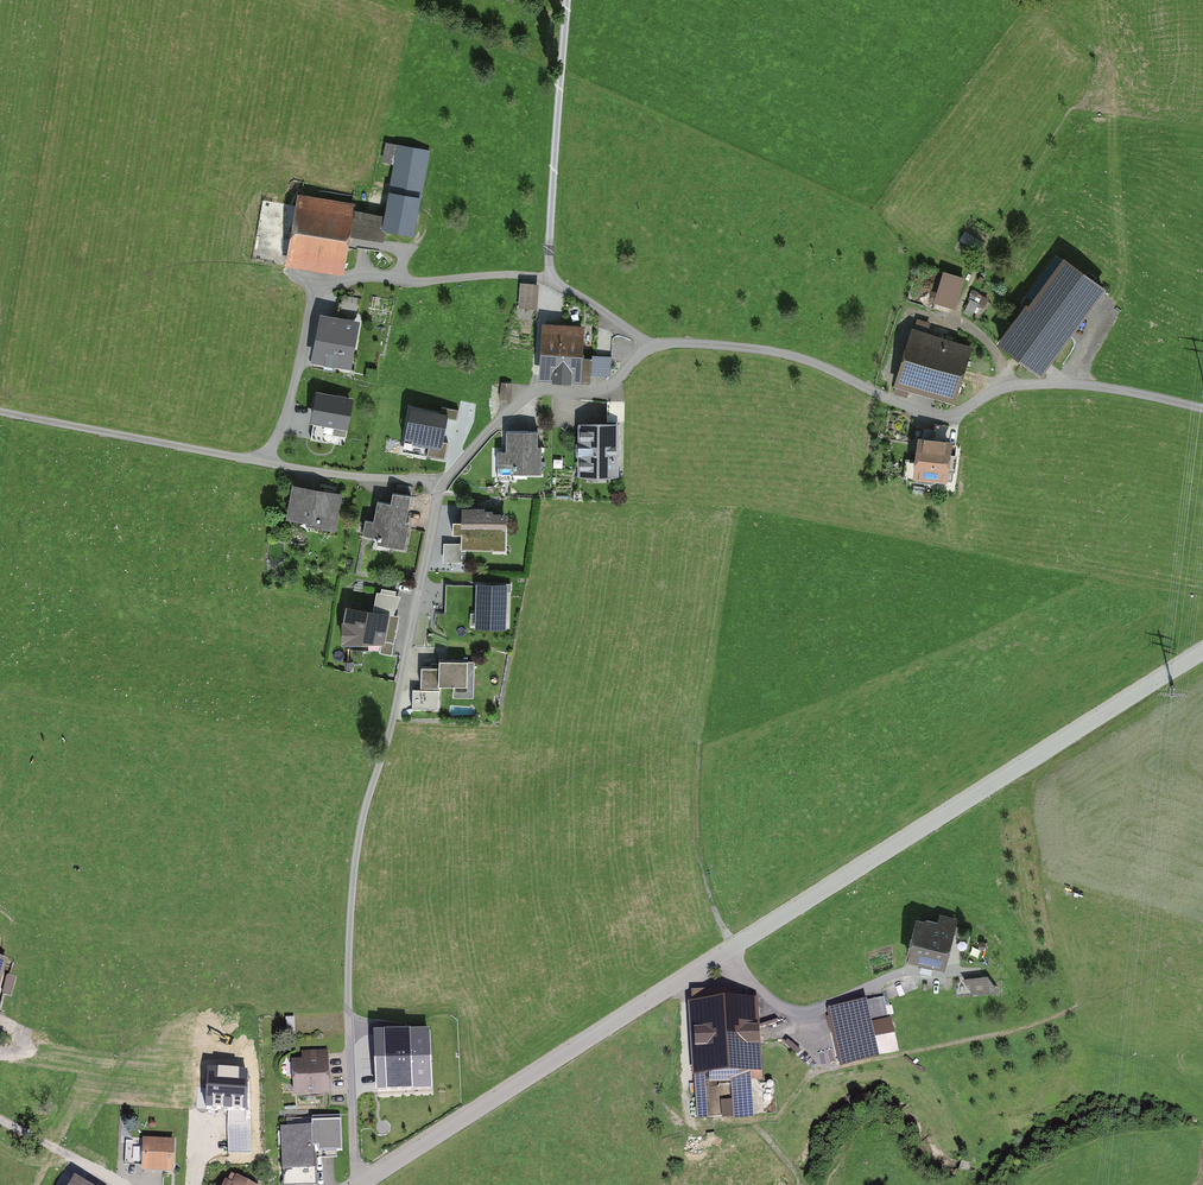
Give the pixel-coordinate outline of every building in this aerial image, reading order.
[(430,150),(397,144),(384,216),(381,230),(385,231),(414,236),(430,150)] [(301,196),(290,261),(343,270),(349,237),(353,210),(354,204),(301,196)] [(384,216),(353,210),(349,237),(384,242),(385,231),(381,230),(384,216)] [(1026,306),(997,345),(1040,377),(1105,290),(1063,259),(1028,307),(1026,306)] [(935,299),(952,305),(960,279),(943,274),(935,299)] [(521,283),(519,308),(537,309),(539,285),(521,283)] [(965,314),(974,318),(984,297),(975,292),(965,314)] [(314,361),(349,367),(357,325),(321,319),(314,361)] [(580,355),(582,328),(544,326),(542,353),(580,355)] [(895,387),(956,405),(973,347),(912,328),(895,387)] [(579,381),(580,355),(542,353),(541,379),(579,381)] [(512,383),(500,382),(499,400),(510,401),(512,383)] [(351,400),(318,394),(312,422),(316,423),(313,440),(342,445),(351,400)] [(441,414),(410,408),(402,450),(432,456),(441,414)] [(617,427),(581,427),(580,474),(617,475),(617,427)] [(513,472),(539,472),(539,448),(535,448),(535,433),(508,433),(508,452),(499,452),(499,468),(513,468),(513,472)] [(919,441),(916,475),(947,478),(950,444),(919,441)] [(289,519),(333,527),(339,497),(295,489),(289,519)] [(379,544),(404,549),(408,526),(404,525),(409,499),(394,497),(392,507),(379,505),(375,525),(367,523),(364,535),(380,538),(379,544)] [(443,544),(443,562),(459,563),(459,548),(505,549),(505,516),(492,516),(492,514),(484,513),(484,511),(461,510),(461,524),(452,524),(452,536),(461,536),(461,544),(443,544)] [(508,581),(477,580),(475,626),(506,627),(508,581)] [(342,625),(342,643),(384,642),(400,597),(379,594),(375,615),(346,610),(342,625)] [(439,669),(421,669),(421,688),(453,689),(453,697),(473,697),(473,663),(439,662),(439,669)] [(925,924),(918,922),(908,960),(942,969),(955,921),(940,917),(938,925),(926,922),(925,924)] [(990,996),(990,979),(967,979),(967,996),(990,996)] [(757,995),(691,998),(694,1072),(760,1069),(757,995)] [(867,1000),(829,1008),(842,1068),(880,1060),(879,1057),(898,1053),(891,1018),(872,1022),(867,1000)] [(430,1028),(373,1031),(376,1095),(434,1091),(430,1028)] [(303,1063),(296,1064),(298,1096),(328,1095),(326,1055),(302,1057),(303,1063)] [(282,1129),(285,1184),(315,1184),(314,1161),(337,1160),(337,1155),(342,1154),(340,1118),(312,1120),(312,1128),(282,1129)] [(172,1144),(145,1144),(144,1172),(171,1173),(172,1144)] [(73,1176),(63,1172),(58,1184),(69,1184),(73,1176)]
